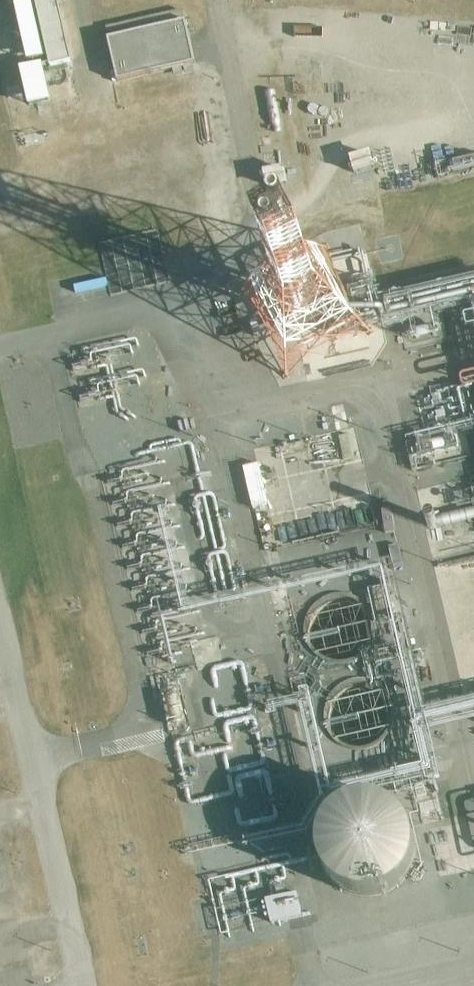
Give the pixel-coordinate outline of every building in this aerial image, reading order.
[(46,61),(32,0),(14,0),(30,64),(46,61)] [(52,69),(74,65),(58,0),(35,0),(52,69)] [(184,13),(107,31),(110,42),(109,42),(120,84),(197,66),(187,24),(187,25),(184,13)] [(53,103),(44,68),(22,73),(30,109),(53,103)] [(351,155),(352,172),(371,171),(371,154),(351,155)] [(293,223),(289,264),(253,284),(251,284),(242,289),(243,293),(275,351),(281,377),(284,377),(351,340),(369,336),(368,334),(345,292),(344,287),(336,273),(339,234),(329,216),(328,216),(312,225),(293,223)] [(392,300),(393,303),(362,311),(368,326),(473,301),(473,281),(392,300)] [(465,379),(463,380),(462,381),(462,383),(462,386),(462,389),(463,391),(466,393),(469,393),(473,392),(473,377),(465,379)] [(456,426),(456,428),(411,439),(412,444),(407,446),(412,472),(419,471),(417,462),(462,453),(458,435),(473,431),(473,422),(456,426)] [(258,465),(240,468),(251,511),(268,507),(258,465)] [(455,496),(458,510),(473,506),(473,492),(455,496)] [(392,510),(382,512),(387,535),(396,533),(392,510)] [(441,517),(443,528),(473,521),(473,510),(441,517)] [(427,711),(391,562),(190,607),(168,512),(160,514),(183,612),(160,618),(171,666),(176,664),(167,624),(383,573),(385,583),(383,584),(383,589),(369,592),(370,594),(365,595),(367,600),(371,600),(377,625),(391,621),(423,767),(331,789),(310,692),(309,691),(307,691),(301,693),(300,694),(301,696),(302,696),(303,700),(269,708),(271,716),(301,709),(321,799),(305,828),(246,841),(248,851),(302,838),(308,835),(326,809),(335,807),(336,802),(442,778),(432,734),(473,724),(473,700),(427,711)] [(398,547),(390,549),(395,571),(404,569),(398,547)] [(308,644),(314,654),(323,661),(333,665),(344,665),(355,662),(364,656),(371,646),(374,635),(374,623),(369,612),(361,603),(351,597),(339,596),(327,598),(317,604),(310,612),(306,623),(305,634),(308,644)] [(327,729),(333,739),(342,746),(353,749),(364,750),(374,747),(384,740),(391,731),(394,719),(393,708),(389,697),(381,688),(370,682),(359,680),(347,683),(337,689),(329,697),(325,707),(325,719),(327,729)] [(415,861),(416,852),(415,842),(412,834),(408,826),(403,819),(395,813),(387,809),(377,806),(369,805),(361,806),(353,808),(343,813),(337,818),(331,825),(327,833),(324,841),(323,852),(324,861),(326,868),(330,876),(336,885),(344,891),(353,895),(360,897),(369,898),(378,897),(386,895),(395,891),(402,885),(408,878),(412,869),(415,861)] [(272,926),(304,918),(298,895),(267,902),(272,926)]
